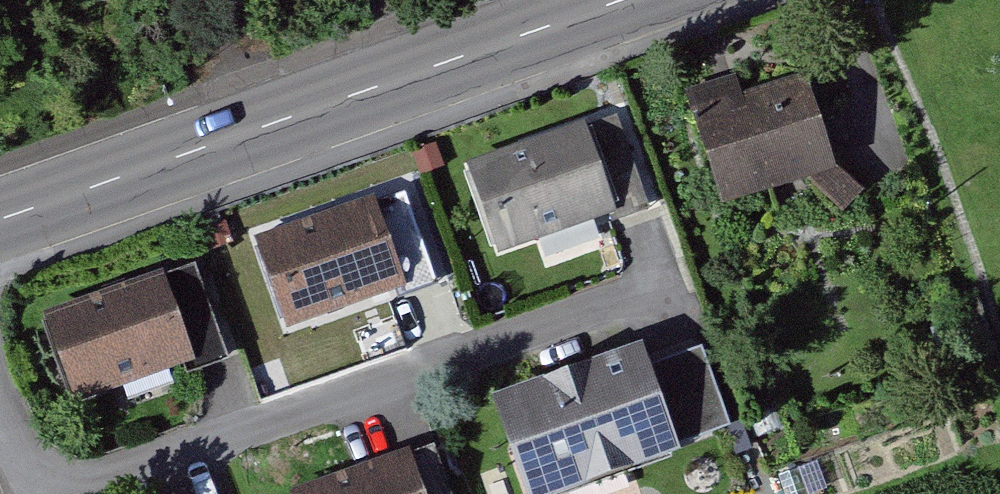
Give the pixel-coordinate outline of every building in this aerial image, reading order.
[(726,215),(841,174),(807,79),(692,120),(726,215)] [(618,214),(588,129),(470,171),(500,256),(618,214)] [(256,250),(286,335),(412,290),(381,205),(256,250)] [(41,322),(71,405),(197,360),(167,278),(41,322)] [(498,401),(532,493),(573,493),(686,454),(648,348),(498,401)] [(414,458),(313,493),(428,493),(414,458)]
